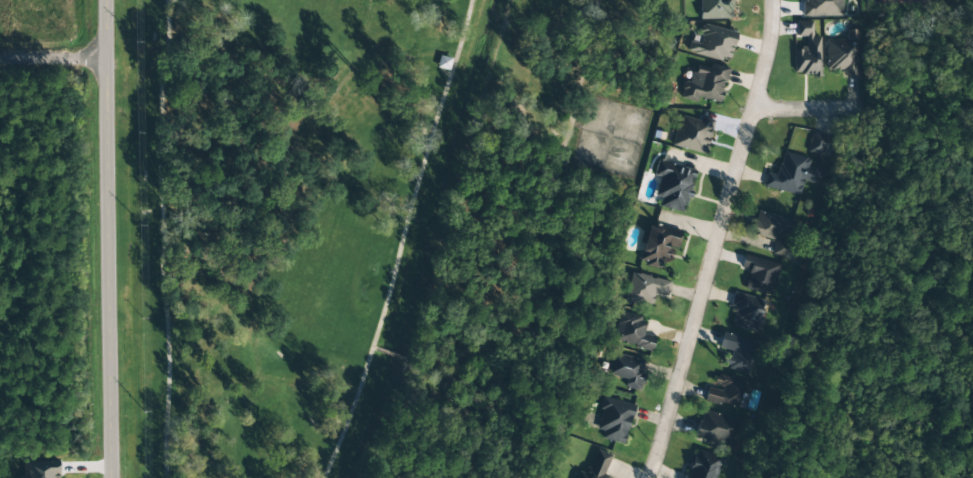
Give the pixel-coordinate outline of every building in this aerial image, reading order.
[(728,18),(728,0),(697,0),(697,18),(728,18)] [(802,15),(846,16),(847,0),(802,0),(802,15)] [(821,75),(820,36),(812,37),(812,21),(796,21),(797,37),(804,37),(804,50),(793,50),(794,76),(821,75)] [(729,62),(737,33),(702,24),(698,42),(689,40),(686,51),(729,62)] [(825,39),(825,71),(857,71),(857,39),(825,39)] [(435,67),(445,70),(449,58),(438,55),(435,67)] [(726,69),(692,60),(682,96),(716,105),(726,69)] [(703,154),(711,122),(679,114),(671,146),(703,154)] [(808,151),(821,155),(825,138),(812,134),(808,151)] [(808,158),(781,152),(776,176),(765,173),(762,187),(798,195),(801,180),(816,183),(819,170),(806,167),(808,158)] [(650,195),(660,198),(658,206),(682,212),(693,170),(659,161),(650,195)] [(772,240),(774,228),(789,232),(792,220),(754,211),(748,234),(772,240)] [(661,268),(665,246),(676,248),(679,230),(645,224),(638,264),(661,268)] [(789,245),(774,242),(771,254),(787,257),(789,245)] [(778,264),(742,255),(739,267),(748,269),(743,288),(771,295),(778,264)] [(665,296),(668,281),(629,273),(623,301),(649,306),(652,293),(665,296)] [(758,333),(766,301),(734,293),(727,325),(758,333)] [(641,334),(644,317),(617,312),(611,343),(650,351),(653,336),(641,334)] [(723,367),(746,373),(755,342),(720,332),(716,348),(727,351),(723,367)] [(637,390),(646,362),(612,352),(606,374),(623,380),(622,386),(637,390)] [(743,382),(711,374),(704,402),(737,409),(743,382)] [(622,442),(632,405),(602,396),(592,434),(622,442)] [(693,437),(733,447),(739,420),(699,411),(693,437)] [(721,458),(693,449),(684,477),(715,477),(721,458)] [(608,477),(602,475),(610,456),(594,450),(585,474),(580,472),(577,477),(608,477)] [(59,461),(24,462),(24,473),(20,473),(20,477),(59,477),(59,461)]
